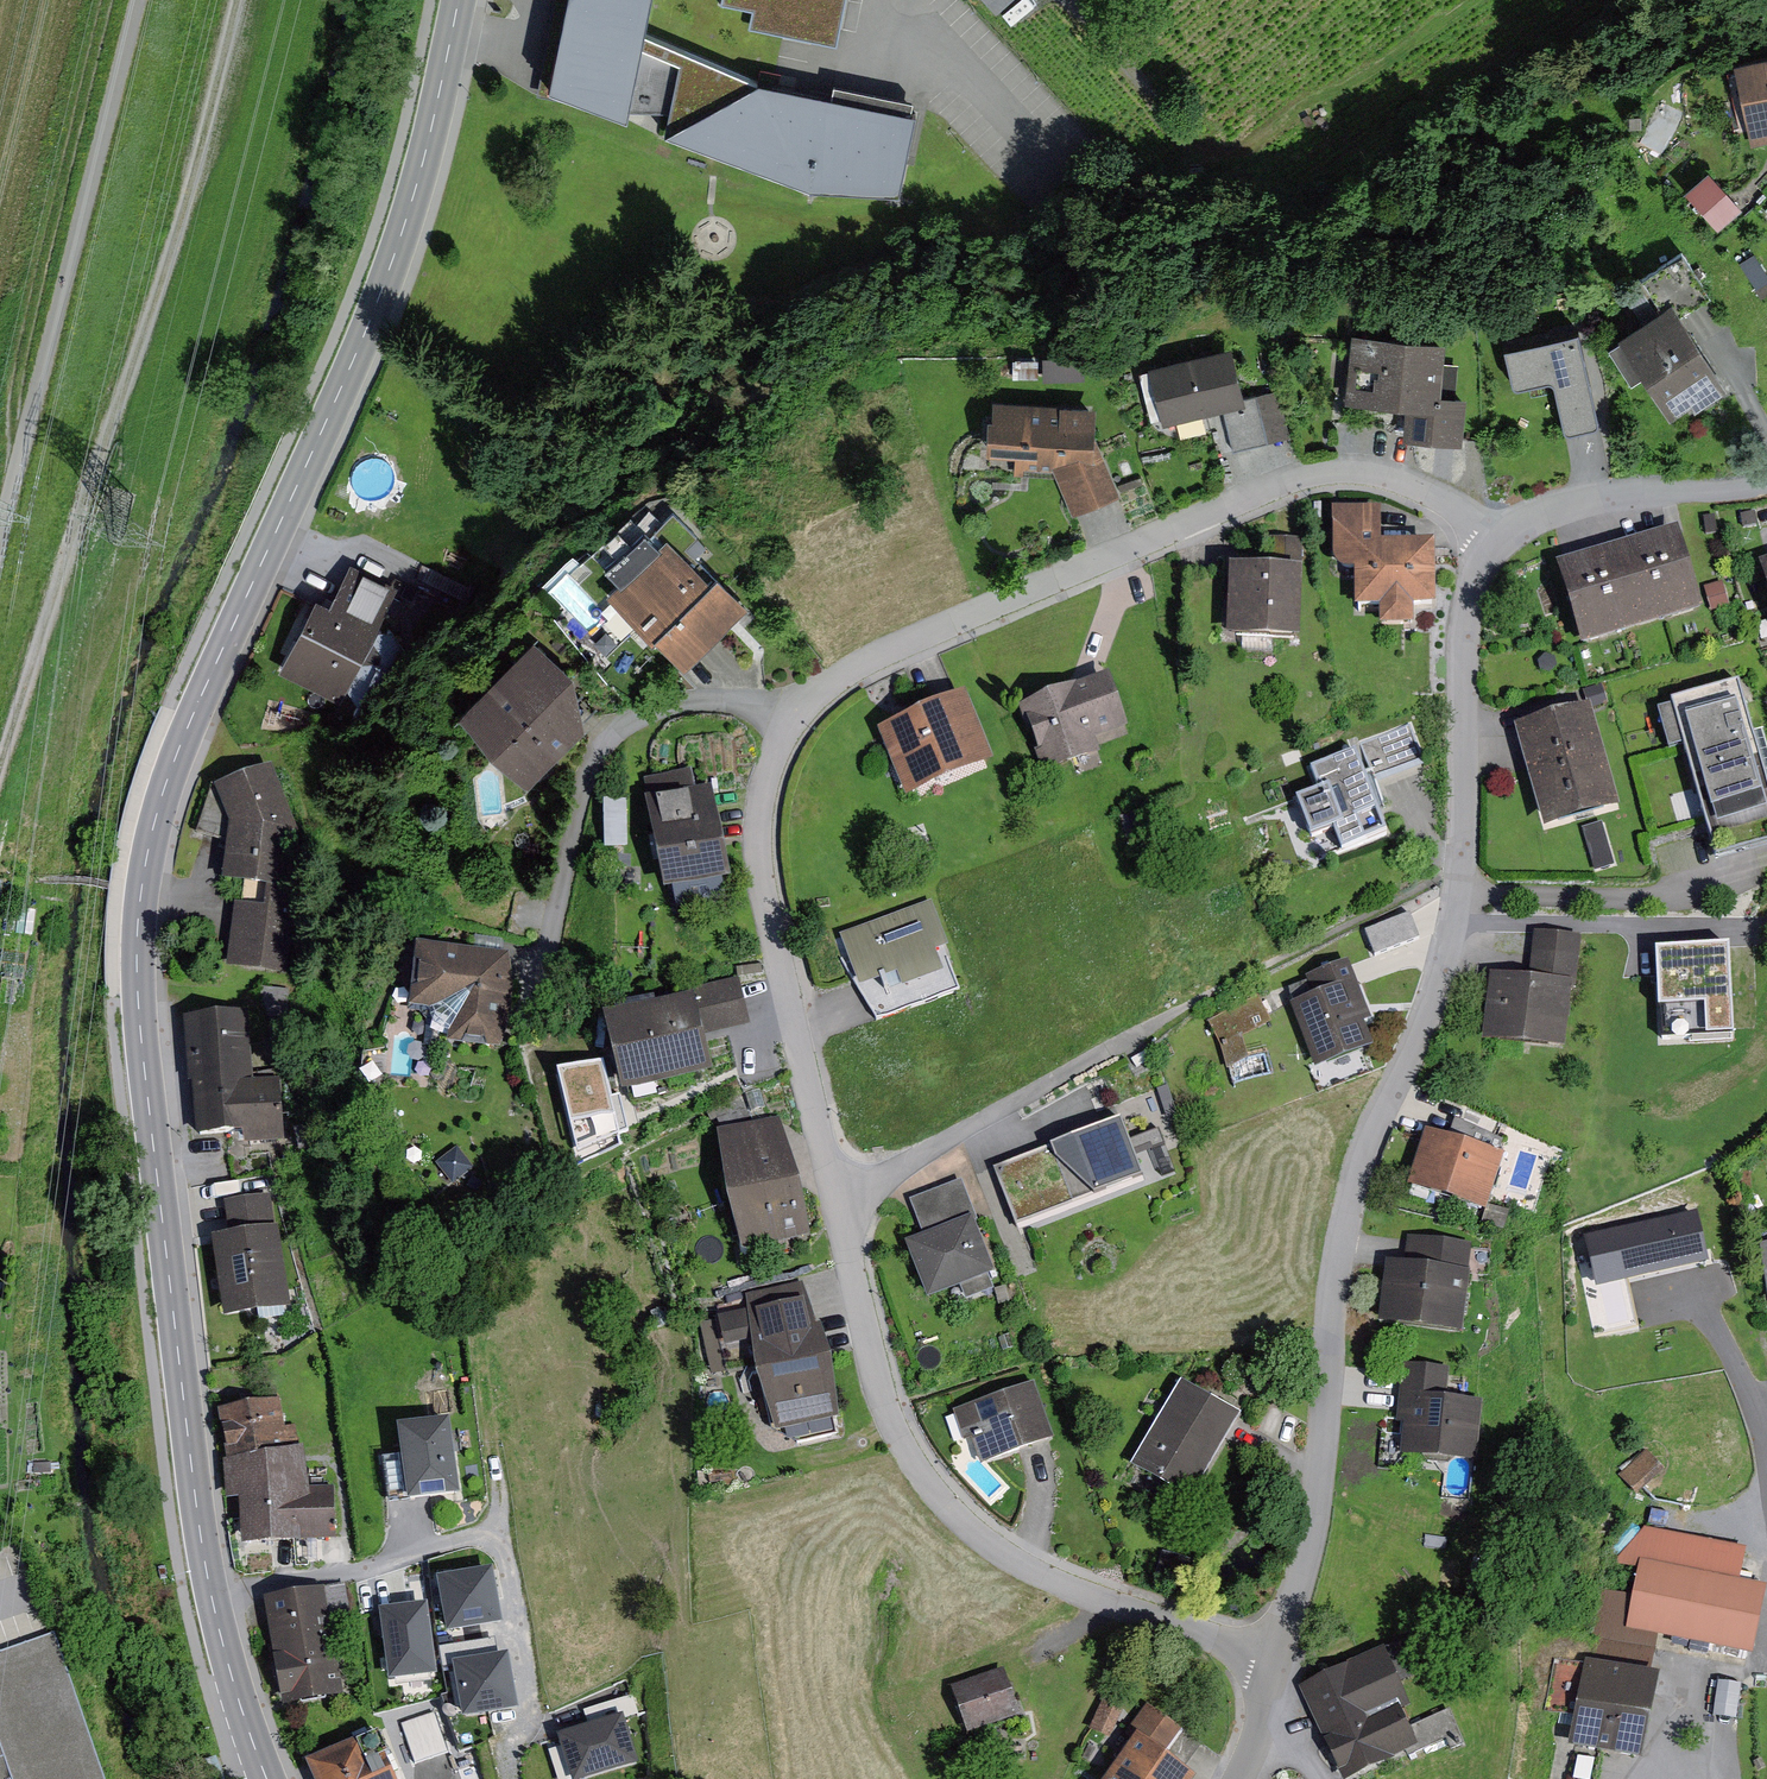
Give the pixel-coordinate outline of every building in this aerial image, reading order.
[(919,114),(759,83),(645,35),(652,0),(573,0),(556,84),(814,190),(905,194),(919,114)] [(831,44),(841,0),(728,0),(727,6),(756,12),(752,28),(831,44)] [(997,20),(1018,0),(977,0),(997,20)] [(1743,64),(1757,141),(1766,139),(1766,60),(1743,64)] [(1715,173),(1689,194),(1719,231),(1745,210),(1715,173)] [(1734,390),(1683,305),(1629,337),(1680,422),(1734,390)] [(1521,387),(1561,378),(1572,431),(1590,427),(1606,423),(1586,331),(1512,347),(1521,387)] [(1470,398),(1439,396),(1443,346),(1359,339),(1354,401),(1413,406),(1411,440),(1466,444),(1470,398)] [(1171,424),(1232,411),(1240,448),(1257,444),(1273,441),(1263,397),(1248,400),(1237,350),(1158,367),(1171,424)] [(1100,409),(1002,403),(997,466),(1063,471),(1081,516),(1106,506),(1124,499),(1098,433),(1100,409)] [(1389,517),(1335,514),(1332,572),(1357,575),(1386,575),(1386,549),(1389,517)] [(1612,551),(1564,566),(1588,648),(1709,612),(1684,530),(1612,551)] [(671,539),(615,597),(690,669),(711,647),(746,611),(671,539)] [(1438,549),(1386,549),(1386,575),(1357,575),(1357,611),(1384,611),(1384,629),(1420,629),(1420,610),(1438,610),(1438,549)] [(356,565),(335,609),(320,601),(285,671),(343,701),(400,587),(356,565)] [(1308,573),(1239,570),(1236,638),(1305,641),(1308,573)] [(597,637),(609,617),(564,590),(552,610),(597,637)] [(571,680),(537,647),(463,724),(533,792),(590,733),(571,680)] [(1097,685),(1030,710),(1050,764),(1134,733),(1113,679),(1097,685)] [(1679,704),(1727,863),(1766,851),(1766,745),(1749,684),(1679,704)] [(951,706),(886,733),(913,799),(997,764),(970,698),(951,706)] [(1596,709),(1523,730),(1526,739),(1555,836),(1628,814),(1596,709)] [(1432,763),(1418,725),(1369,743),(1379,771),(1383,781),(1408,771),(1432,763)] [(1317,767),(1326,789),(1301,798),(1317,840),(1340,831),(1348,853),(1394,836),(1384,810),(1392,807),(1383,781),(1379,771),(1370,774),(1361,750),(1317,767)] [(290,979),(304,835),(276,768),(221,791),(235,824),(229,883),(272,887),(270,908),(241,906),(234,973),(290,979)] [(721,808),(717,788),(655,801),(674,893),(736,881),(721,808)] [(631,843),(630,795),(609,795),(610,843),(631,843)] [(1597,858),(1615,855),(1611,831),(1593,834),(1597,858)] [(936,903),(844,938),(861,982),(868,979),(903,966),(909,983),(948,969),(940,948),(951,943),(936,903)] [(1416,912),(1371,930),(1381,955),(1426,938),(1416,912)] [(1589,938),(1543,934),(1538,982),(1498,978),(1492,1045),(1569,1053),(1574,998),(1583,999),(1589,938)] [(868,979),(861,982),(871,998),(882,1018),(967,986),(951,943),(940,948),(948,969),(909,983),(903,966),(868,979)] [(516,958),(422,952),(418,1012),(456,1015),(454,1043),(510,1047),(516,958)] [(1374,1048),(1364,1023),(1377,1017),(1355,962),(1317,977),(1323,993),(1300,1003),(1326,1067),(1374,1048)] [(1743,973),(1664,974),(1665,1052),(1744,1051),(1743,973)] [(1300,1003),(1323,993),(1317,977),(1294,986),(1300,1003)] [(694,993),(695,1001),(606,1023),(624,1095),(714,1074),(705,1039),(756,1027),(752,1010),(745,981),(694,993)] [(1217,1018),(1229,1042),(1235,1065),(1254,1054),(1253,1050),(1249,1032),(1277,1019),(1264,994),(1217,1018)] [(249,1012),(187,1018),(194,1086),(255,1079),(249,1012)] [(1254,1054),(1235,1065),(1240,1083),(1280,1071),(1273,1044),(1253,1050),(1254,1054)] [(608,1053),(564,1063),(584,1155),(629,1145),(608,1053)] [(282,1077),(194,1086),(199,1132),(246,1127),(248,1147),(289,1142),(282,1077)] [(1092,1131),(1000,1166),(1024,1229),(1150,1180),(1126,1117),(1092,1131)] [(797,1151),(789,1120),(720,1137),(750,1254),(818,1237),(797,1151)] [(1508,1149),(1434,1126),(1417,1179),(1491,1202),(1508,1149)] [(931,1230),(913,1237),(935,1292),(998,1268),(963,1179),(943,1186),(918,1196),(931,1230)] [(220,1244),(229,1320),(291,1313),(279,1198),(234,1203),(239,1242),(220,1244)] [(1707,1209),(1585,1231),(1596,1290),(1718,1268),(1707,1209)] [(1396,1257),(1390,1316),(1468,1325),(1476,1242),(1417,1236),(1416,1247),(1415,1259),(1396,1257)] [(817,1313),(814,1299),(755,1313),(707,1326),(720,1378),(759,1369),(775,1434),(843,1417),(817,1313)] [(1481,1455),(1487,1398),(1450,1394),(1453,1363),(1410,1358),(1407,1386),(1403,1415),(1416,1416),(1413,1447),(1481,1455)] [(1235,1425),(1243,1411),(1188,1378),(1141,1457),(1196,1490),(1235,1425)] [(1040,1381),(970,1404),(987,1457),(1040,1440),(1058,1434),(1040,1381)] [(287,1401),(223,1409),(231,1469),(295,1461),(287,1401)] [(451,1419),(401,1425),(410,1498),(460,1492),(451,1419)] [(313,1544),(312,1539),(338,1536),(332,1488),(309,1491),(305,1460),(295,1461),(231,1469),(241,1553),(313,1544)] [(1647,1559),(1634,1622),(1760,1647),(1766,1611),(1766,1583),(1647,1559)] [(445,1569),(453,1625),(509,1616),(500,1561),(445,1569)] [(328,1585),(269,1596),(290,1702),(349,1691),(328,1585)] [(440,1680),(431,1605),(394,1609),(403,1684),(440,1680)] [(61,1631),(55,1633),(0,1651),(0,1725),(3,1733),(0,1734),(0,1778),(110,1778),(61,1631)] [(524,1701),(515,1647),(460,1656),(470,1710),(524,1701)] [(1379,1648),(1306,1683),(1351,1777),(1424,1742),(1379,1648)] [(1664,1672),(1594,1659),(1578,1742),(1648,1756),(1664,1672)] [(1007,1667),(959,1683),(975,1731),(1023,1715),(1007,1667)] [(1093,1724),(1113,1732),(1129,1692),(1108,1684),(1093,1724)] [(1138,1741),(1112,1778),(1197,1778),(1203,1771),(1172,1750),(1181,1736),(1188,1727),(1154,1703),(1131,1736),(1138,1741)] [(442,1711),(408,1722),(420,1762),(455,1751),(442,1711)] [(568,1733),(583,1778),(594,1778),(650,1762),(634,1712),(568,1733)] [(315,1759),(323,1778),(400,1778),(391,1758),(396,1755),(385,1729),(315,1759)] [(223,1755),(212,1758),(218,1778),(230,1778),(223,1755)]
